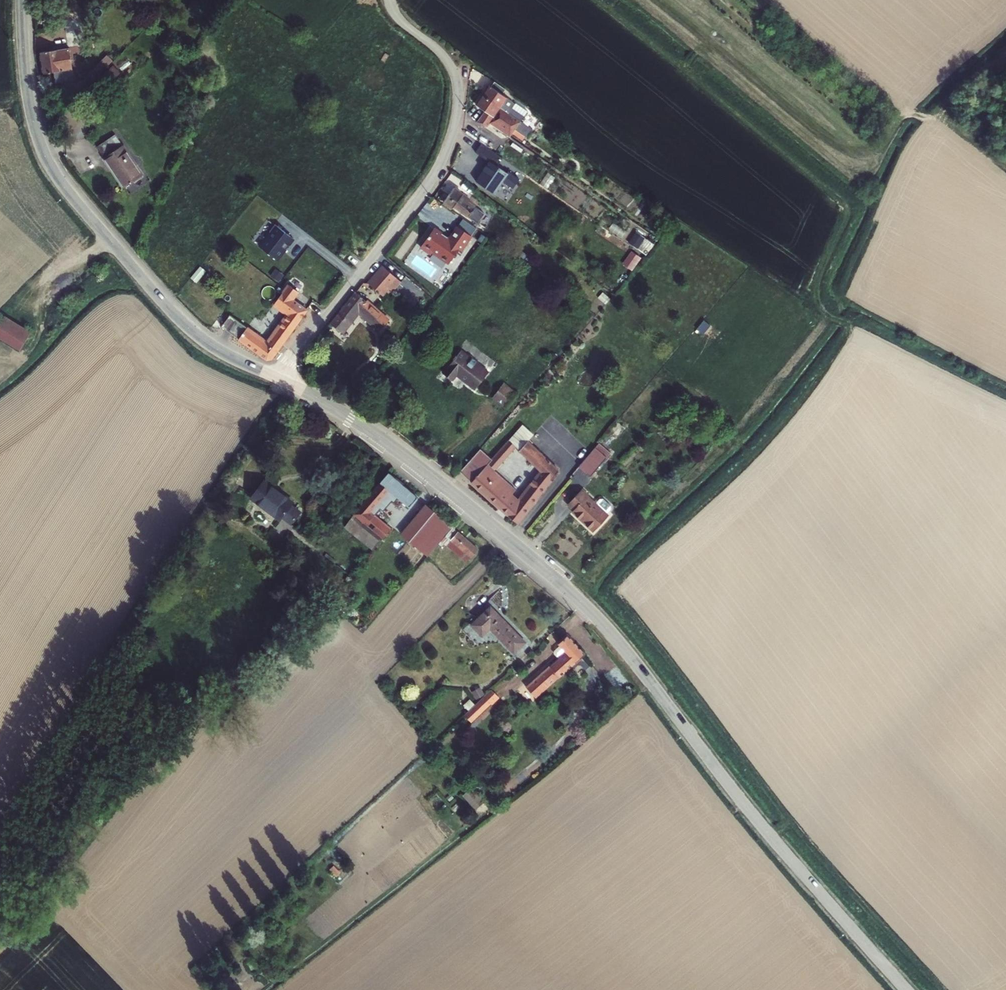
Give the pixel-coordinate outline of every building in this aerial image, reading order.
[(37,51),(47,51),(46,39),(36,39),(37,51)] [(68,52),(40,56),(43,75),(71,72),(68,52)] [(95,72),(110,61),(107,57),(92,68),(95,72)] [(113,72),(103,84),(111,91),(121,79),(113,72)] [(486,88),(478,98),(509,120),(514,124),(518,119),(506,110),(509,105),(499,99),(503,94),(491,87),(490,90),(486,88)] [(509,120),(478,98),(471,107),(490,119),(485,125),(505,140),(516,125),(514,124),(509,120)] [(114,138),(98,149),(124,189),(140,178),(114,138)] [(453,189),(444,203),(443,203),(453,210),(454,207),(478,224),(484,214),(466,203),(469,200),(453,189)] [(643,252),(650,241),(635,232),(628,243),(643,252)] [(345,247),(338,255),(343,259),(350,251),(345,247)] [(632,250),(622,263),(632,271),(641,257),(632,250)] [(386,262),(380,271),(396,283),(403,275),(386,262)] [(369,284),(366,289),(382,302),(387,296),(392,300),(401,287),(396,283),(380,271),(369,284)] [(307,312),(281,294),(274,304),(290,316),(270,345),(236,320),(228,332),(271,364),(307,312)] [(388,327),(353,299),(330,328),(342,338),(359,317),(382,336),(388,327)] [(0,314),(0,336),(18,348),(29,333),(0,314)] [(474,395),(488,377),(458,356),(442,378),(452,385),(455,381),(474,395)] [(503,413),(515,397),(504,389),(493,405),(503,413)] [(283,406),(278,403),(273,412),(278,414),(283,406)] [(517,508),(508,519),(519,528),(556,484),(565,472),(528,441),(519,453),(545,475),(517,508)] [(602,442),(599,446),(611,456),(614,452),(602,442)] [(460,476),(501,512),(510,502),(517,495),(494,475),(516,450),(509,444),(492,463),(480,453),(460,476)] [(599,446),(583,466),(594,476),(611,456),(599,446)] [(410,508),(419,496),(388,470),(353,513),(384,538),(392,528),(373,513),(390,492),(410,508)] [(278,516),(283,511),(292,520),(300,511),(290,502),(292,501),(265,477),(252,492),(278,516)] [(591,496),(583,490),(570,507),(577,513),(575,515),(596,533),(610,516),(589,498),(591,496)] [(510,502),(501,512),(508,519),(517,508),(510,502)] [(418,548),(444,517),(429,504),(403,534),(418,548)] [(353,513),(345,524),(376,547),(382,539),(384,538),(353,513)] [(444,517),(418,548),(429,557),(443,540),(457,528),(444,517)] [(457,528),(443,540),(468,562),(480,548),(457,528)] [(488,612),(470,631),(481,641),(488,634),(512,657),(523,645),(488,612)] [(583,655),(566,637),(556,646),(566,658),(561,662),(558,659),(526,689),(533,697),(556,676),(558,677),(583,655)] [(498,697),(492,690),(463,716),(469,723),(498,697)] [(475,810),(484,802),(471,788),(462,795),(475,810)]
